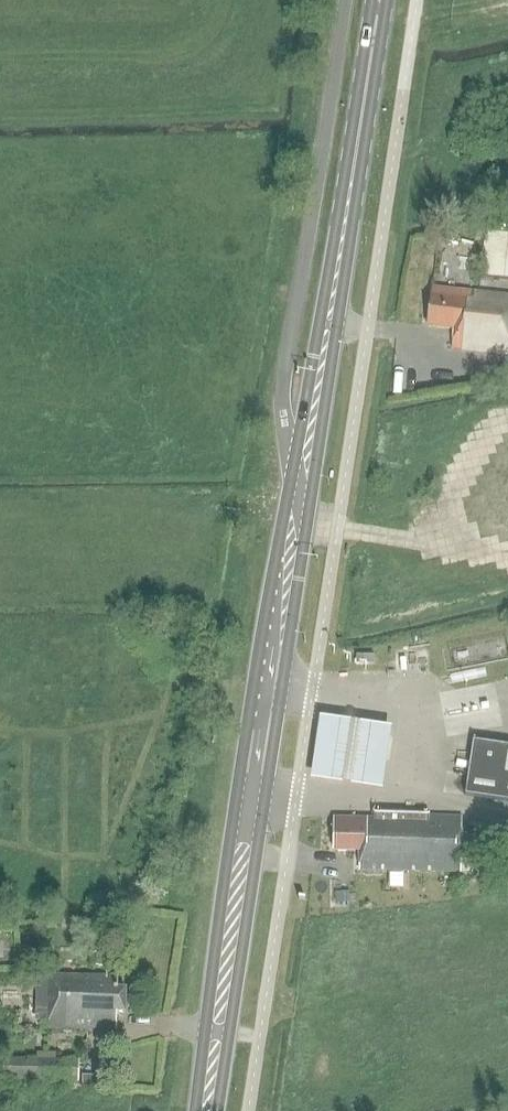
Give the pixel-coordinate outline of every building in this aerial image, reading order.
[(483,275),(507,275),(507,232),(484,231),(483,275)] [(430,287),(426,326),(452,329),(450,347),(507,353),(507,296),(430,287)] [(391,725),(318,713),(310,777),(383,788),(391,725)] [(472,739),(464,794),(507,800),(507,745),(472,739)] [(373,812),(372,818),(333,816),(332,849),(357,850),(357,869),(459,872),(461,817),(428,816),(428,814),(373,812)] [(348,892),(335,893),(335,903),(348,903),(348,892)] [(102,953),(90,952),(89,966),(101,967),(102,953)] [(125,1011),(125,989),(117,989),(118,976),(50,976),(49,1028),(117,1028),(117,1011),(125,1011)] [(80,1081),(80,1061),(56,1061),(56,1053),(37,1053),(37,1061),(5,1061),(5,1080),(80,1081)]
